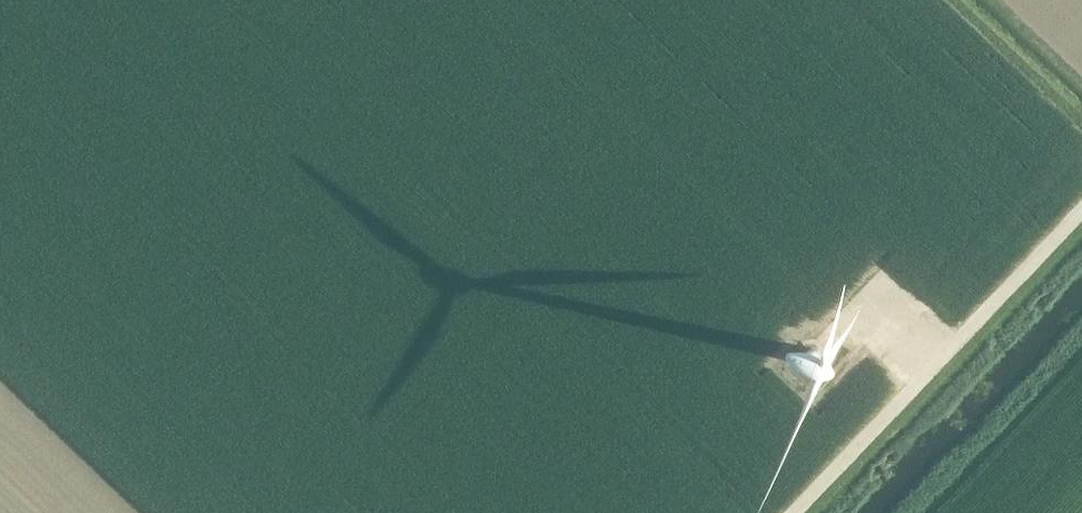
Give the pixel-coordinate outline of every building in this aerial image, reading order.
[(821,359),(821,358),(821,357),(821,356),(821,355),(820,354),(820,353),(819,352),(818,351),(817,351),(817,350),(816,350),(815,350),(815,349),(814,349),(813,349),(812,349),(811,349),(810,349),(809,350),(808,350),(807,351),(806,351),(806,352),(805,352),(805,353),(804,354),(803,355),(803,356),(803,357),(803,358),(803,359),(803,360),(803,361),(804,362),(804,363),(805,363),(805,364),(806,365),(807,366),(808,366),(808,367),(809,367),(810,367),(811,367),(812,367),(813,367),(814,367),(815,367),(816,367),(817,366),(818,365),(819,365),(819,364),(820,363),(820,362),(821,361),(821,360),(821,359)]
